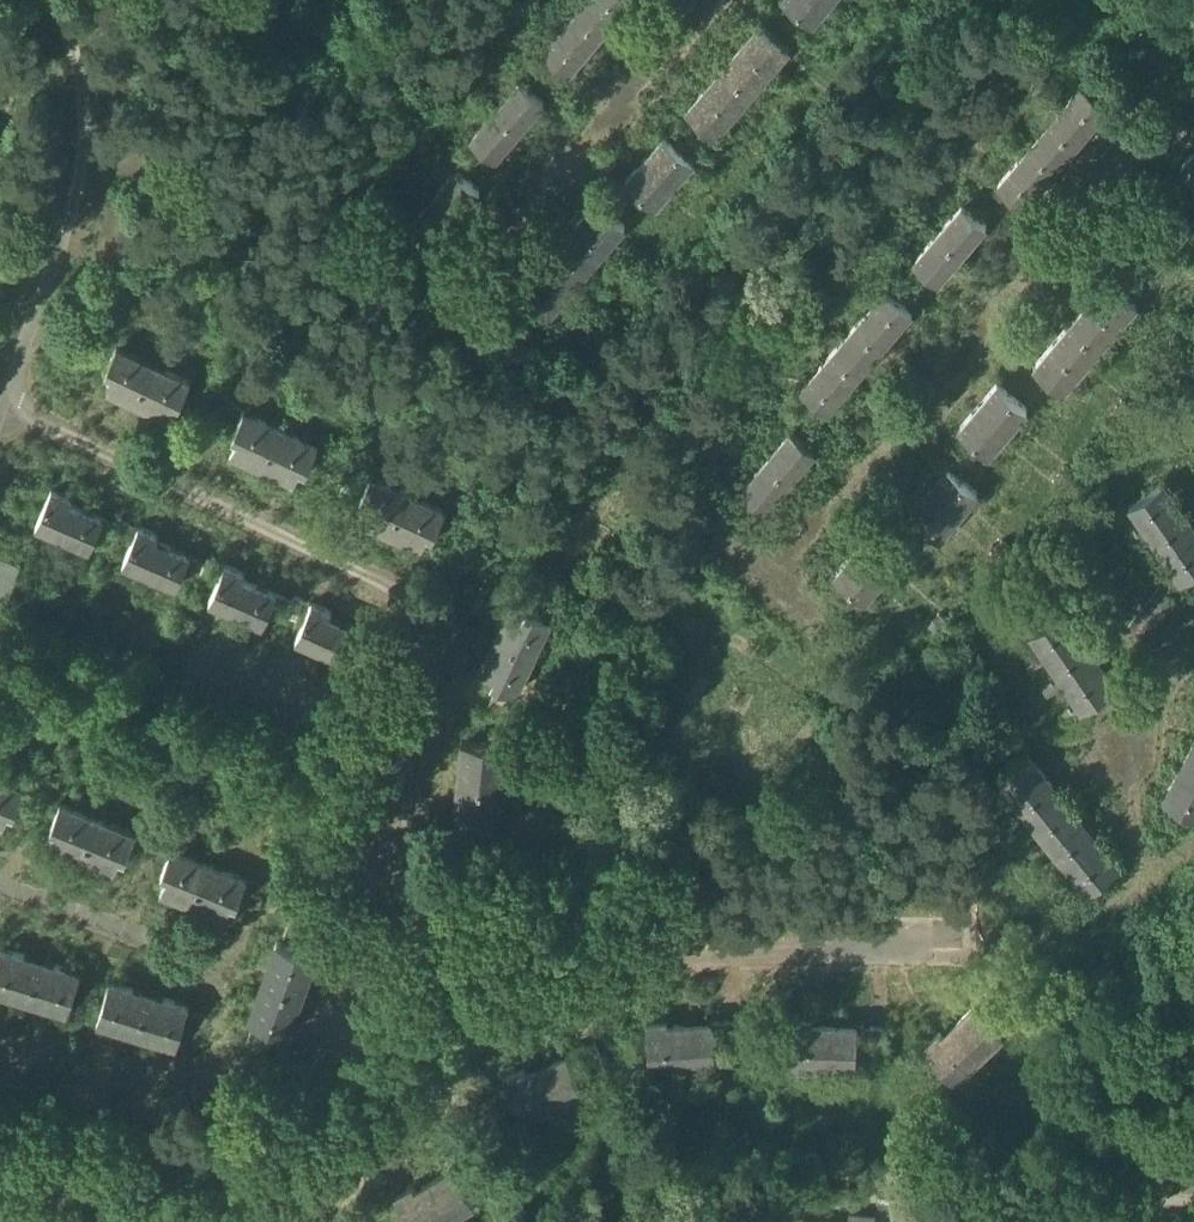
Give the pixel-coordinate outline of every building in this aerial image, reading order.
[(563,23),(588,45),(609,20),(586,0),(583,0),(563,23)] [(609,20),(627,0),(586,0),(609,20)] [(811,21),(830,0),(786,0),(811,21)] [(1078,0),(1036,0),(1110,57),(1126,37),(1078,0)] [(789,47),(760,22),(742,44),(771,69),(789,47)] [(588,45),(563,23),(542,48),(567,69),(588,45)] [(771,69),(742,44),(723,65),(753,90),(771,69)] [(753,90),(723,65),(705,87),(734,112),(753,90)] [(519,80),(495,109),(518,128),(543,99),(519,80)] [(1107,106),(1081,84),(1060,109),(1086,130),(1107,106)] [(734,112),(705,87),(687,108),(716,133),(734,112)] [(518,128),(495,109),(470,138),(493,157),(518,128)] [(1086,130),(1060,109),(1039,134),(1065,155),(1086,130)] [(1065,155),(1039,134),(1018,159),(1044,180),(1065,155)] [(693,160),(664,135),(645,158),(674,182),(693,160)] [(1180,168),(1193,180),(1193,151),(1180,168)] [(674,182),(645,158),(626,181),(655,205),(674,182)] [(1044,180),(1018,159),(997,184),(1023,205),(1044,180)] [(455,169),(431,197),(455,217),(479,189),(455,169)] [(455,217),(431,197),(406,227),(429,247),(455,217)] [(624,225),(595,200),(576,222),(605,247),(624,225)] [(963,205),(939,233),(961,252),(985,224),(963,205)] [(605,247),(576,222),(557,244),(586,269),(605,247)] [(939,233),(913,263),(935,282),(961,252),(939,233)] [(586,269),(557,244),(538,266),(567,290),(586,269)] [(567,290),(538,266),(520,288),(548,312),(567,290)] [(1137,302),(1108,278),(1089,299),(1118,324),(1137,302)] [(912,310),(887,289),(865,314),(890,335),(912,310)] [(1118,324),(1089,299),(1070,321),(1100,346),(1118,324)] [(890,335),(865,314),(844,338),(869,360),(890,335)] [(1100,346),(1070,321),(1052,343),(1081,368),(1100,346)] [(869,360),(844,338),(822,363),(847,385),(869,360)] [(1081,368),(1052,343),(1033,364),(1063,389),(1081,368)] [(153,363),(116,346),(105,369),(110,371),(103,387),(135,402),(153,363)] [(190,381),(153,363),(135,402),(167,417),(174,402),(179,404),(190,381)] [(822,363),(801,388),(826,409),(847,385),(822,363)] [(1027,408),(998,383),(978,405),(1007,431),(1027,408)] [(1007,431),(978,405),(958,428),(987,454),(1007,431)] [(280,428),(243,411),(232,434),(236,436),(230,451),(262,466),(280,428)] [(317,446),(280,428),(262,466),(294,481),(301,467),(305,470),(317,446)] [(791,430),(766,459),(789,479),(814,449),(791,430)] [(766,459),(742,488),(765,508),(789,479),(766,459)] [(977,492),(948,467),(928,490),(958,515),(977,492)] [(407,492),(370,475),(359,499),(364,501),(357,517),(389,532),(407,492)] [(1163,481),(1129,504),(1147,529),(1180,506),(1163,481)] [(102,517),(68,502),(71,496),(52,488),(36,524),(89,547),(102,517)] [(928,490),(909,513),(938,538),(958,515),(928,490)] [(444,510),(407,492),(389,532),(420,547),(428,531),(433,534),(444,510)] [(1147,529),(1164,554),(1193,534),(1193,527),(1180,506),(1147,529)] [(189,554),(155,539),(158,534),(138,525),(122,562),(176,585),(189,554)] [(902,554),(874,529),(854,552),(882,577),(902,554)] [(1164,554),(1181,579),(1193,571),(1193,534),(1164,554)] [(882,577),(854,552),(834,575),(862,600),(882,577)] [(5,604),(19,563),(0,557),(0,602),(5,604)] [(276,593),(241,579),(244,573),(224,565),(208,601),(262,624),(276,593)] [(1177,603),(1158,589),(1128,628),(1146,642),(1177,603)] [(329,611),(311,603),(295,639),(348,663),(362,632),(327,617),(329,611)] [(524,613),(509,606),(494,637),(532,655),(550,618),(526,607),(524,613)] [(1063,610),(1031,632),(1048,657),(1080,635),(1063,610)] [(1080,635),(1048,657),(1065,683),(1097,661),(1080,635)] [(532,655),(494,637),(479,669),(494,676),(492,682),(515,692),(532,655)] [(1097,661),(1065,683),(1083,708),(1115,686),(1097,661)] [(506,746),(462,741),(457,783),(502,788),(506,746)] [(1192,744),(1177,771),(1193,780),(1193,745),(1192,744)] [(1023,746),(992,771),(1011,795),(1042,770),(1023,746)] [(1042,770),(1011,795),(1031,818),(1061,793),(1042,770)] [(1177,771),(1163,797),(1193,814),(1193,780),(1177,771)] [(0,778),(0,824),(2,824),(8,809),(15,811),(24,788),(0,778)] [(502,788),(457,783),(453,825),(497,829),(502,788)] [(1061,793),(1031,818),(1050,842),(1080,817),(1061,793)] [(97,817),(60,802),(50,825),(55,828),(49,843),(81,857),(97,817)] [(97,817),(81,857),(113,870),(120,854),(126,857),(136,833),(97,817)] [(1099,841),(1080,817),(1050,842),(1069,866),(1099,841)] [(1099,841),(1069,866),(1088,889),(1119,864),(1099,841)] [(208,862),(170,847),(161,870),(167,873),(160,888),(193,901),(208,862)] [(246,877),(208,862),(193,901),(225,914),(231,899),(237,901),(246,877)] [(315,954),(276,940),(268,963),(273,964),(267,980),(301,992),(315,954)] [(0,947),(0,990),(27,998),(37,964),(22,959),(23,954),(0,947)] [(55,963),(53,969),(37,964),(27,998),(67,1010),(79,970),(55,963)] [(84,976),(73,1014),(86,1018),(98,981),(84,976)] [(133,987),(109,980),(97,1019),(136,1031),(147,998),(132,993),(133,987)] [(267,980),(262,995),(257,994),(249,1018),(288,1031),(301,992),(267,980)] [(163,1002),(147,998),(136,1031),(176,1043),(188,1004),(165,997),(163,1002)] [(976,1002),(943,1033),(940,1030),(924,1044),(955,1076),(1003,1031),(976,1002)] [(813,1017),(791,1016),(790,1060),(856,1062),(857,1023),(813,1022),(813,1017)] [(742,1017),(726,1019),(729,1053),(745,1051),(742,1017)] [(711,1020),(666,1024),(666,1019),(646,1021),(650,1067),(715,1061),(711,1020)] [(888,1025),(871,1024),(870,1057),(887,1058),(888,1025)] [(595,1041),(579,1048),(593,1079),(608,1072),(595,1041)] [(566,1053),(525,1071),(524,1068),(505,1076),(522,1115),(581,1089),(566,1053)] [(250,1075),(196,1059),(188,1084),(243,1101),(250,1075)] [(415,1187),(413,1185),(396,1195),(412,1221),(433,1221),(474,1198),(454,1164),(415,1187)] [(848,1211),(847,1221),(802,1216),(801,1221),(874,1221),(875,1214),(848,1211)]
